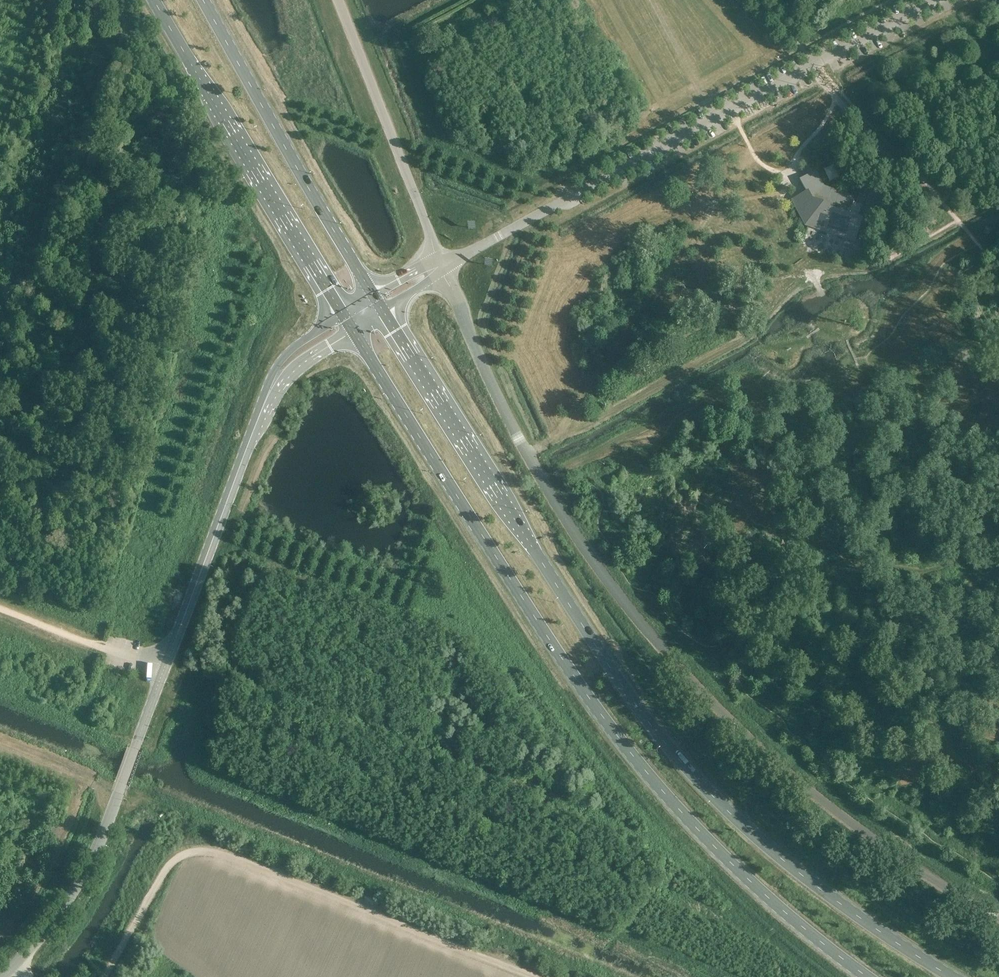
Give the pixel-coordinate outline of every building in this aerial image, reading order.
[(816,170),(800,179),(806,192),(794,199),(807,223),(855,239),(862,220),(848,215),(855,196),(824,186),(816,170)]
